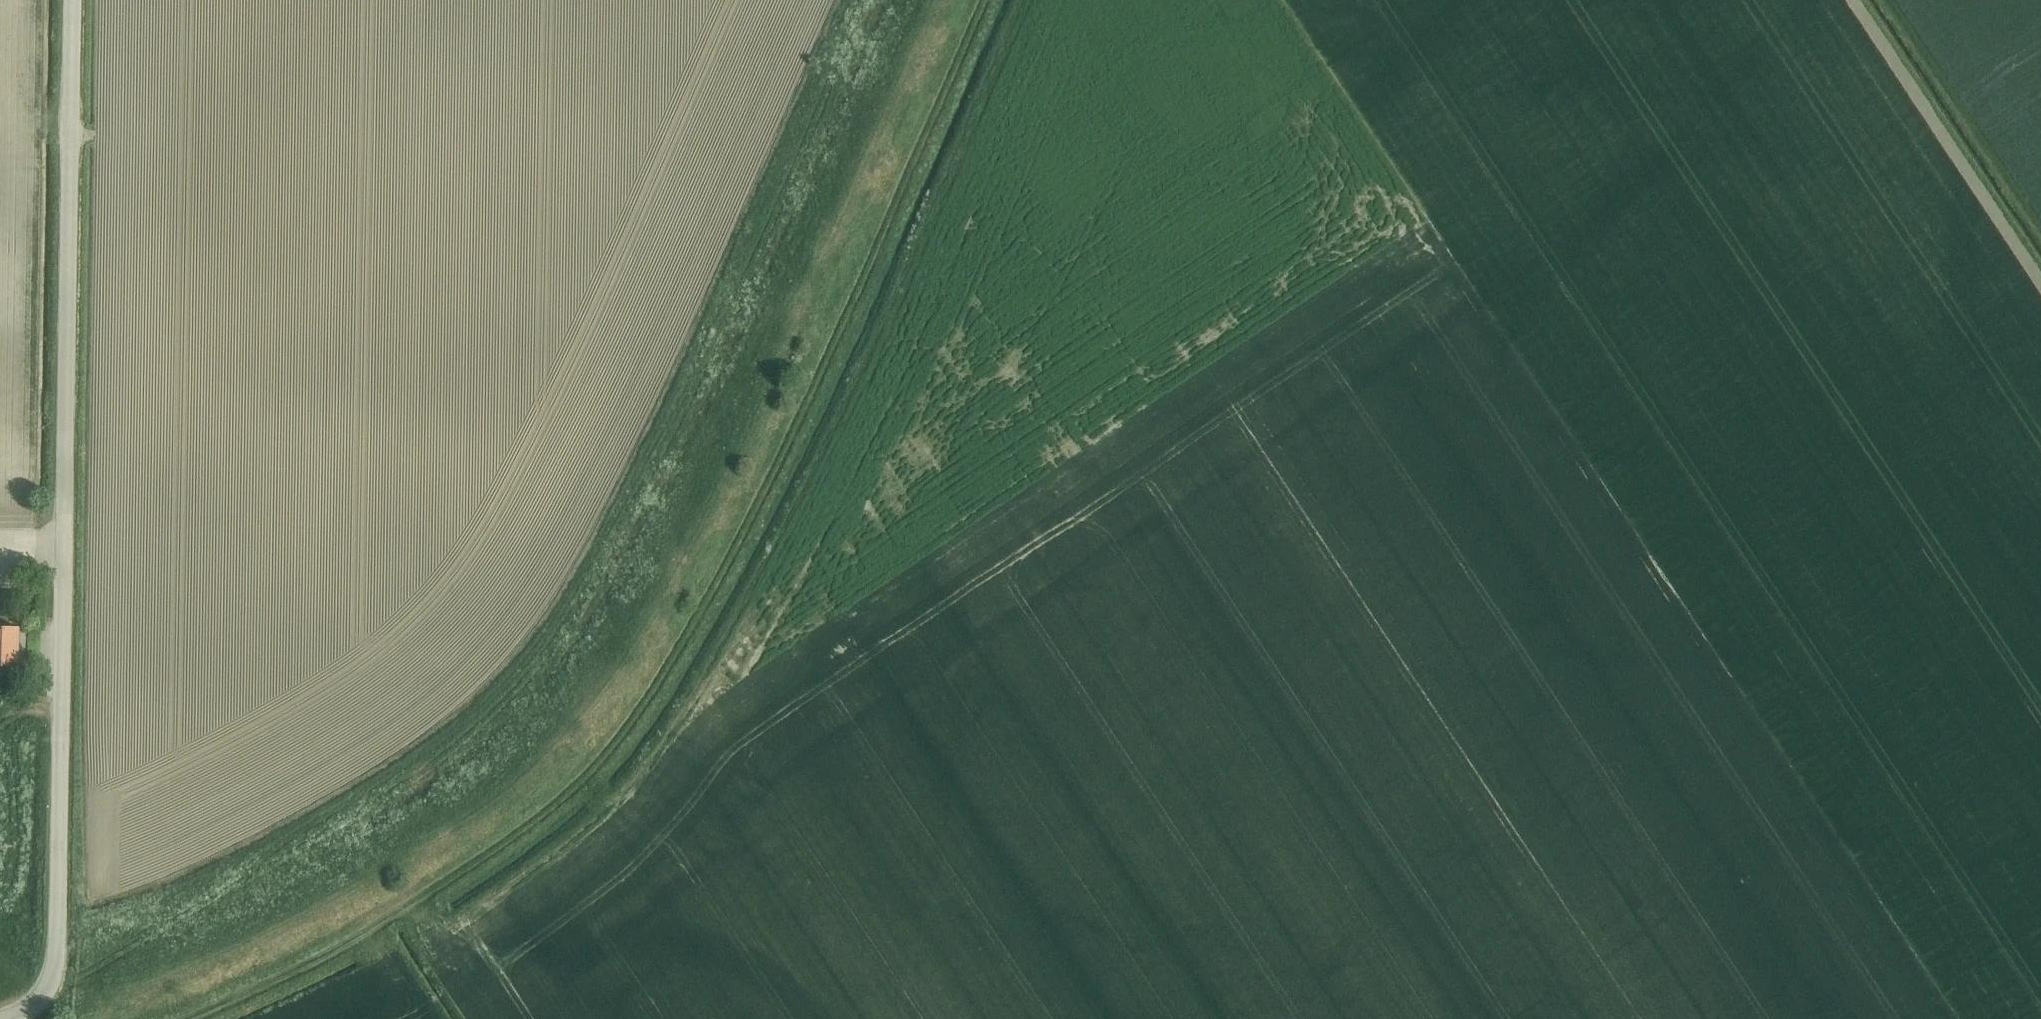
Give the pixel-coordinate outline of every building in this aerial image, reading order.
[(0,627),(0,664),(17,665),(17,627),(0,627)]
